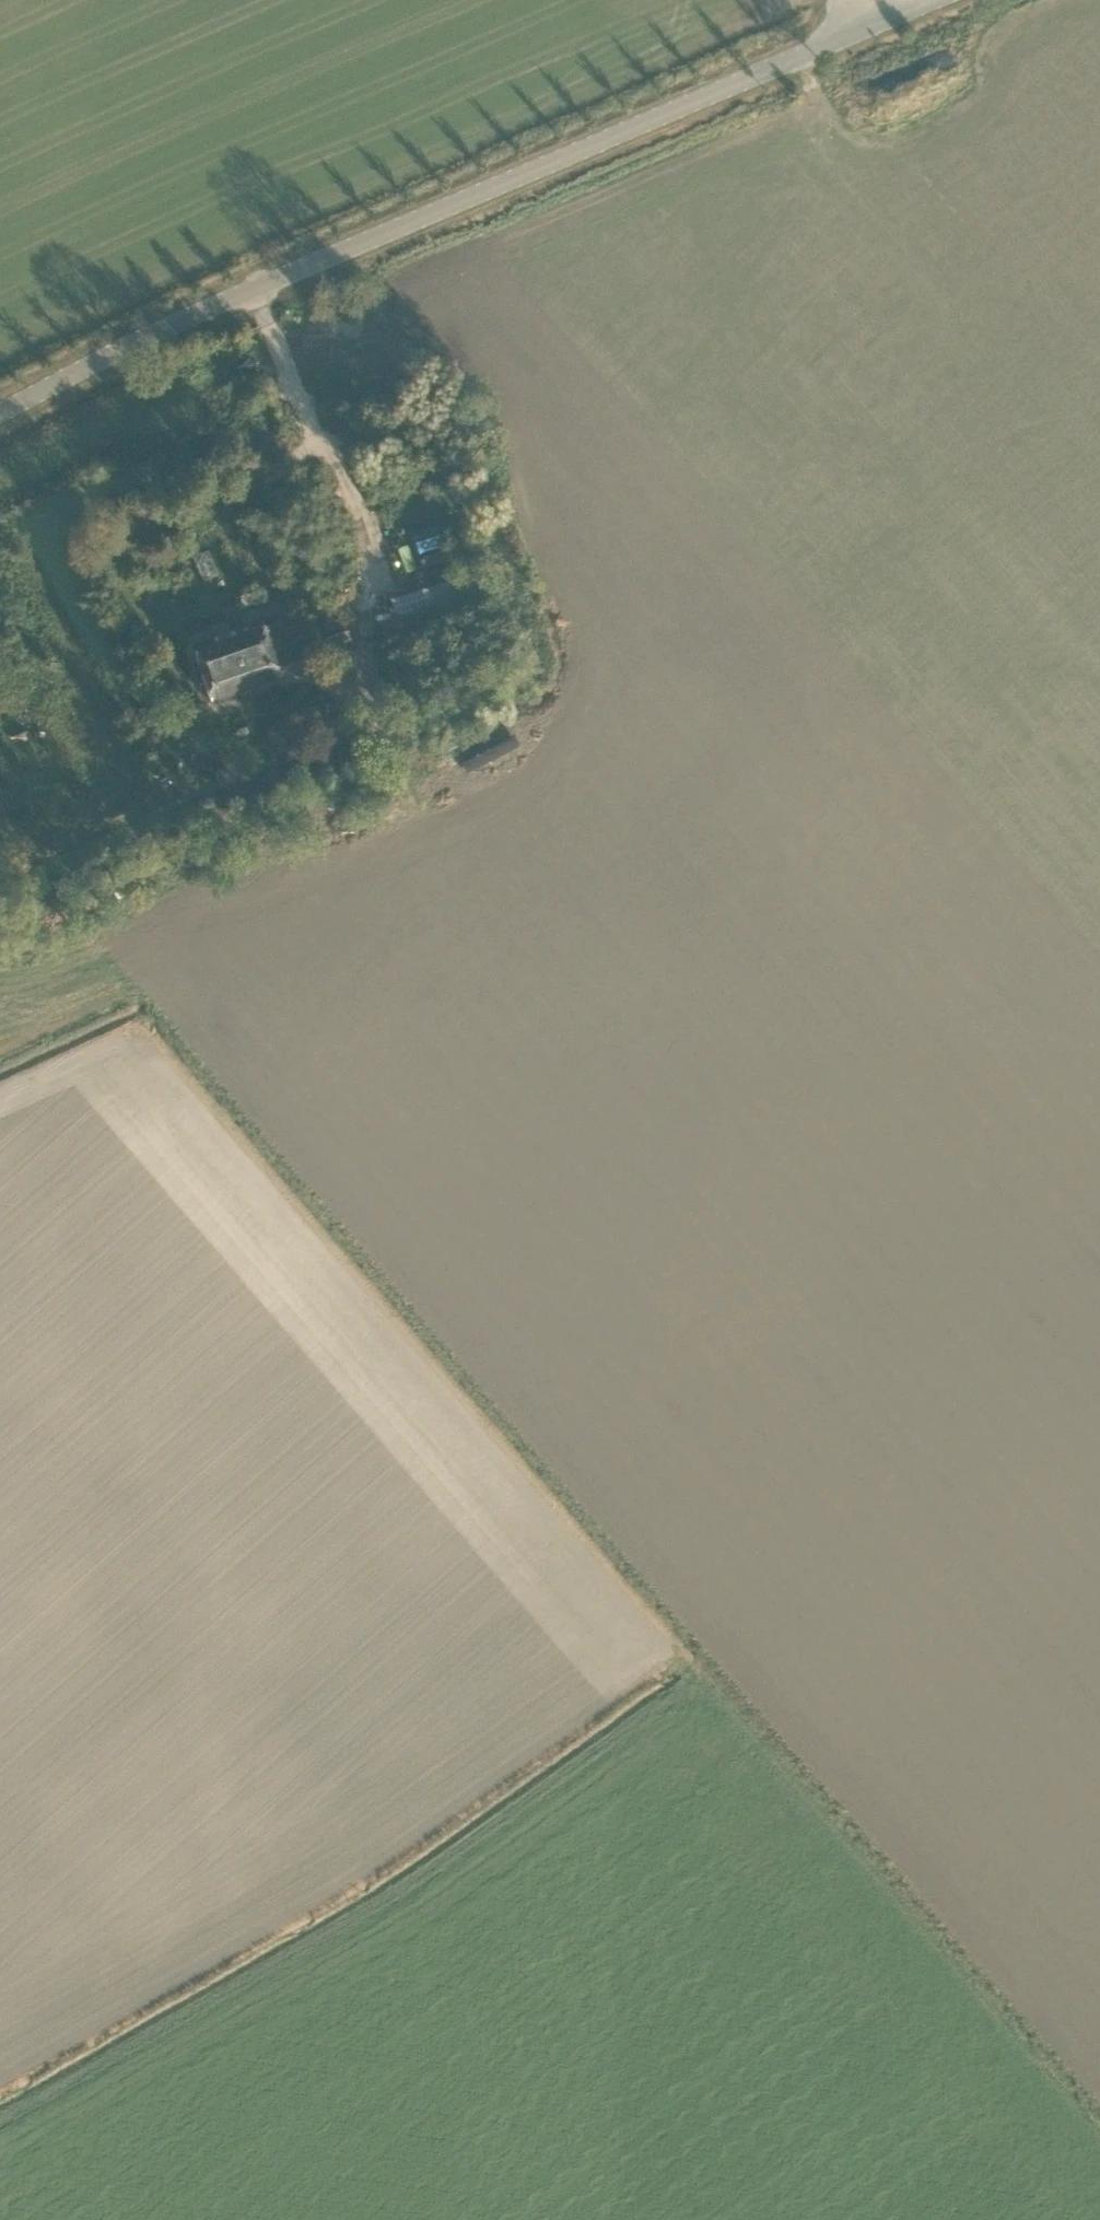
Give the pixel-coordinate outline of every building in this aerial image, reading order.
[(349,296),(346,287),(335,292),(339,301),(349,296)] [(444,526),(417,527),(419,565),(446,564),(444,526)] [(195,538),(189,530),(179,536),(185,544),(195,538)] [(400,624),(469,601),(460,574),(391,597),(400,624)] [(306,614),(194,650),(212,704),(279,682),(273,665),(318,650),(306,614)] [(430,647),(412,653),(415,665),(434,659),(430,647)] [(464,770),(521,750),(517,738),(460,758),(464,770)]
